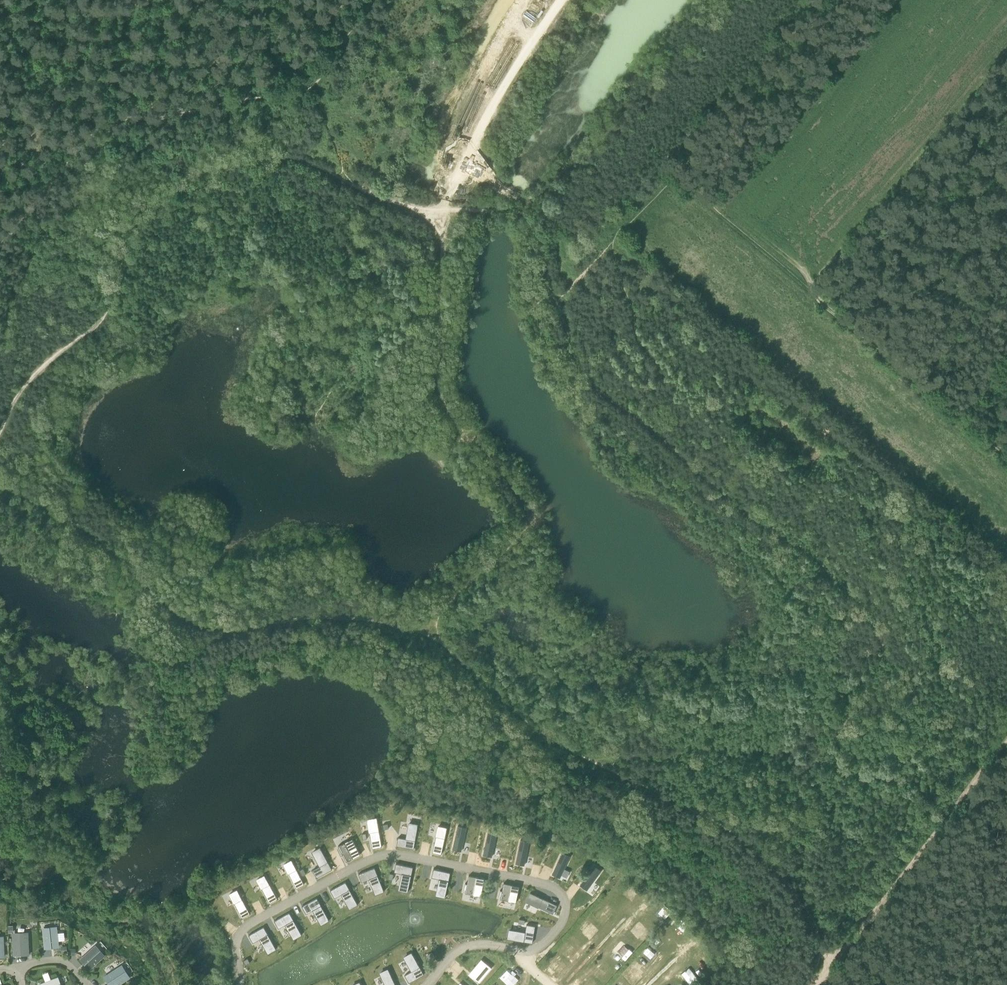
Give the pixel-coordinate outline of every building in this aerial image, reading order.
[(377,817),(368,819),(373,848),(382,846),(377,817)] [(398,837),(397,846),(414,849),(418,823),(409,822),(406,838),(398,837)] [(438,825),(433,852),(441,854),(447,827),(438,825)] [(458,825),(453,849),(462,851),(467,827),(458,825)] [(488,831),(483,855),(492,857),(497,833),(488,831)] [(353,838),(338,845),(346,861),(361,854),(353,838)] [(520,840),(516,864),(525,865),(529,841),(520,840)] [(320,847),(311,852),(319,866),(313,870),(317,878),(332,869),(320,847)] [(563,852),(552,874),(560,878),(571,855),(563,852)] [(292,859),(284,864),(297,888),(304,884),(292,859)] [(396,863),(394,872),(402,873),(398,890),(408,892),(413,867),(396,863)] [(594,865),(580,885),(587,890),(602,871),(594,865)] [(375,867),(359,873),(362,881),(369,879),(375,894),(384,891),(375,867)] [(434,868),(432,877),(439,879),(435,895),(445,897),(451,872),(434,868)] [(265,874),(257,878),(270,903),(278,899),(265,874)] [(469,875),(466,893),(481,896),(485,878),(469,875)] [(251,881),(256,891),(261,888),(256,878),(251,881)] [(346,882),(331,890),(335,897),(341,894),(349,909),(358,904),(346,882)] [(504,883),(501,899),(516,902),(520,886),(504,883)] [(237,889),(230,893),(242,917),(250,913),(237,889)] [(530,892),(526,901),(553,914),(557,905),(530,892)] [(317,897),(302,906),(307,913),(313,910),(321,924),(330,920),(317,897)] [(658,912),(665,918),(672,909),(665,904),(658,912)] [(592,914),(603,924),(611,915),(600,905),(592,914)] [(290,912),(275,920),(279,928),(285,924),(294,939),(302,935),(290,912)] [(579,929),(590,938),(598,929),(587,920),(579,929)] [(632,929),(640,937),(647,930),(640,922),(632,929)] [(509,929),(507,939),(533,943),(535,926),(527,924),(526,932),(509,929)] [(60,947),(58,926),(42,928),(44,949),(60,947)] [(264,926),(249,934),(253,942),(260,939),(268,953),(276,949),(264,926)] [(29,932),(14,933),(12,933),(14,956),(30,955),(29,932)] [(622,941),(613,950),(624,961),(633,952),(622,941)] [(570,960),(577,951),(567,942),(559,950),(570,960)] [(96,945),(80,959),(90,970),(106,956),(96,945)] [(652,945),(645,952),(656,963),(663,956),(652,945)] [(412,952),(403,956),(411,971),(405,975),(409,982),(424,974),(412,952)] [(548,962),(558,972),(565,965),(554,955),(548,962)] [(128,960),(124,962),(130,975),(134,973),(128,960)] [(611,978),(616,969),(602,960),(598,967),(604,971),(603,974),(611,978)] [(492,968),(486,963),(473,978),(479,983),(492,968)] [(104,976),(109,984),(119,984),(131,977),(122,964),(104,976)] [(379,972),(385,984),(396,984),(388,968),(379,972)] [(519,978),(508,969),(502,976),(512,984),(513,984),(519,978)] [(59,976),(38,984),(39,984),(62,984),(59,976)] [(591,977),(583,984),(600,984),(591,977)]
